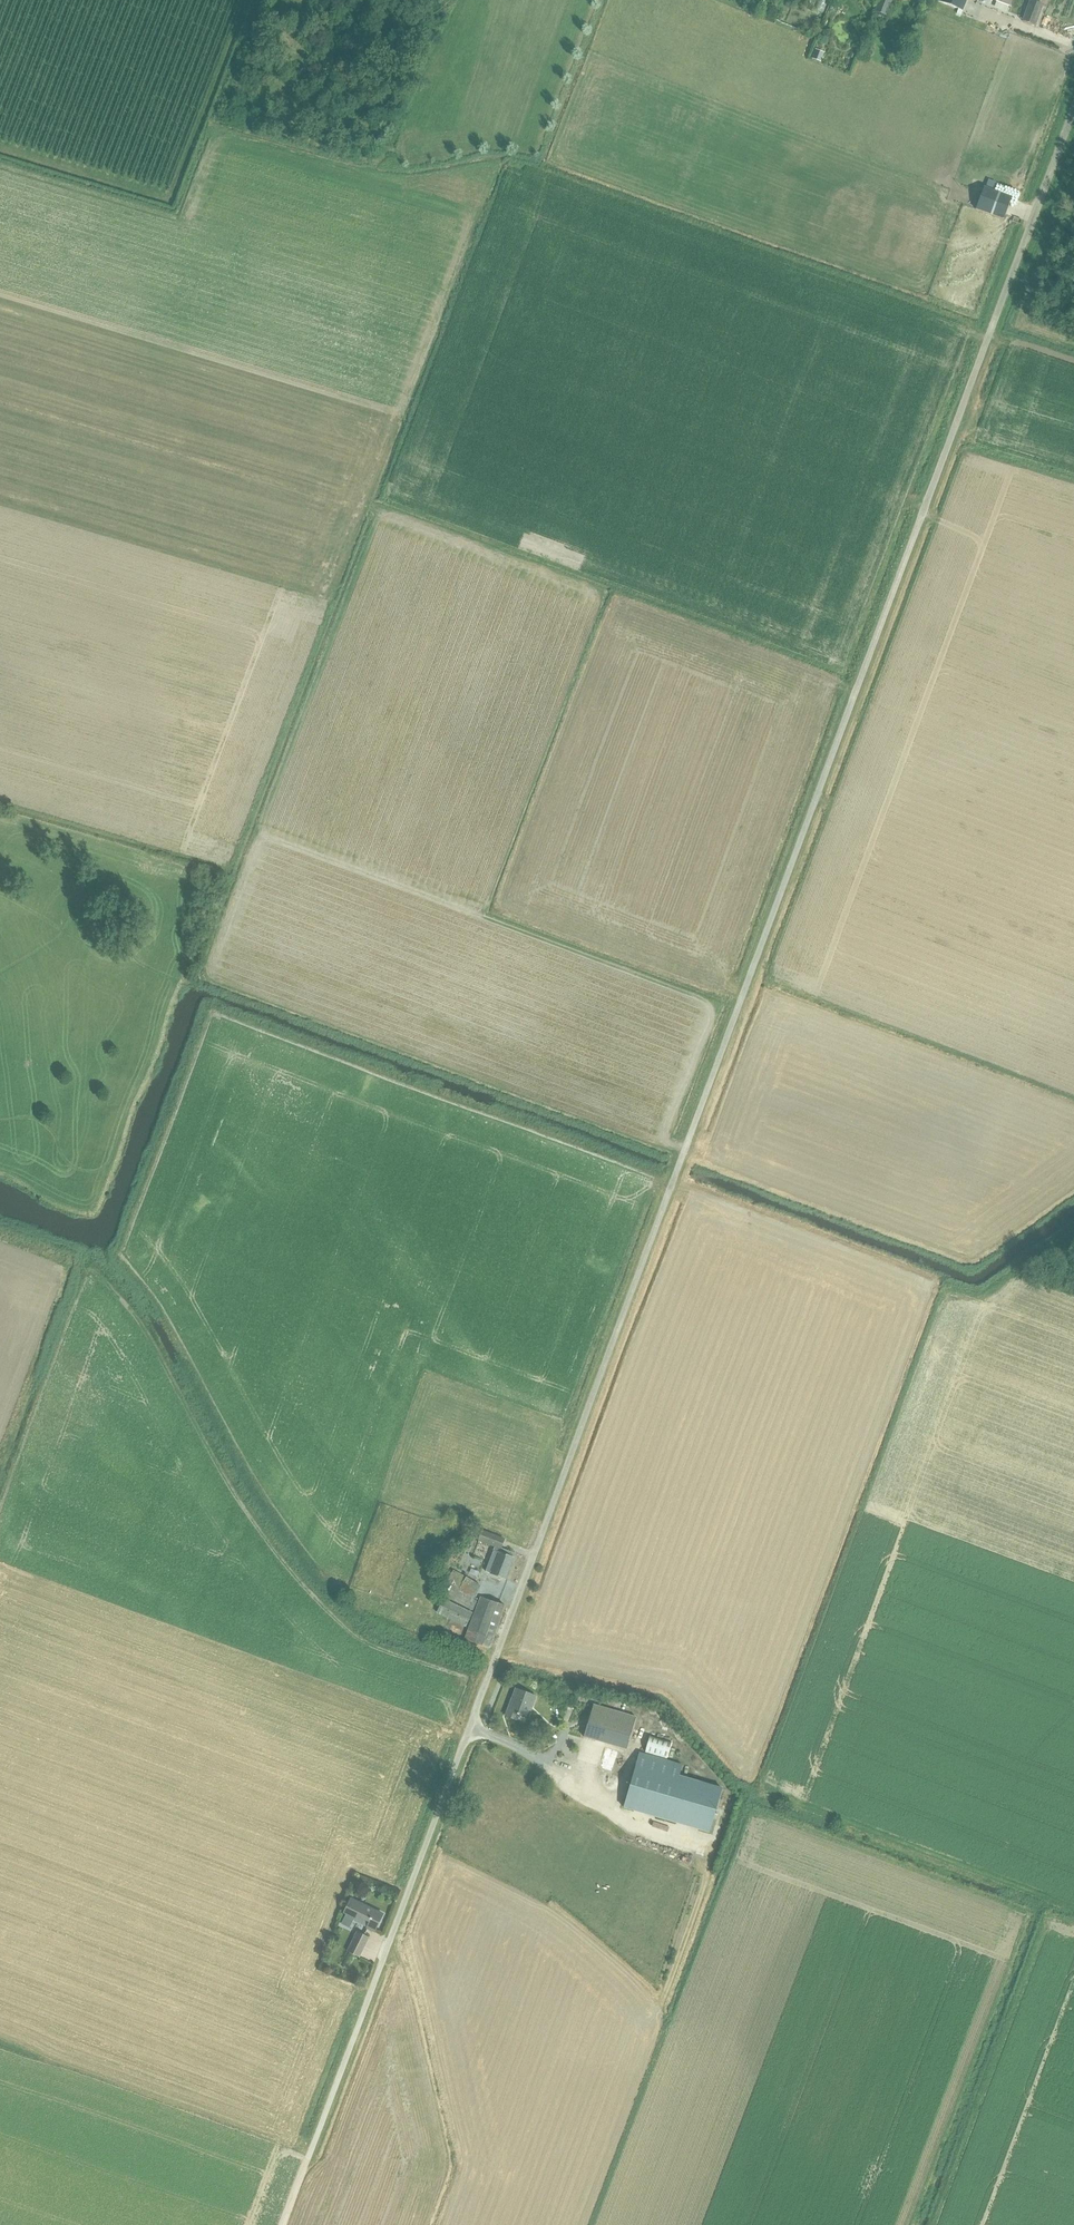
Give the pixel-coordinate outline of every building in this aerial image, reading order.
[(876,12),(886,16),(892,0),(880,0),(876,12)] [(939,1),(963,11),(967,0),(939,0),(939,1)] [(1011,8),(1014,0),(990,0),(1011,8)] [(1030,0),(1022,21),(1035,26),(1043,5),(1030,0)] [(820,61),(823,52),(815,49),(812,58),(820,61)] [(1003,220),(1011,198),(984,188),(976,209),(1003,220)] [(482,1531),(479,1540),(495,1546),(485,1571),(506,1579),(514,1558),(511,1557),(513,1553),(501,1548),(504,1539),(482,1531)] [(473,1609),(479,1599),(475,1597),(483,1583),(468,1574),(460,1588),(451,1583),(445,1593),(473,1609)] [(480,1597),(465,1639),(490,1648),(505,1606),(480,1597)] [(443,1599),(437,1613),(465,1627),(471,1613),(443,1599)] [(536,1696),(516,1689),(506,1716),(516,1720),(518,1715),(528,1718),(536,1696)] [(626,1749),(636,1717),(593,1704),(584,1736),(626,1749)] [(650,1736),(645,1753),(666,1759),(671,1743),(650,1736)] [(682,1765),(639,1753),(624,1807),(710,1832),(722,1789),(679,1776),(682,1765)] [(351,1899),(344,1912),(355,1918),(353,1921),(375,1931),(383,1914),(351,1899)] [(357,1931),(347,1951),(359,1957),(369,1937),(357,1931)]
